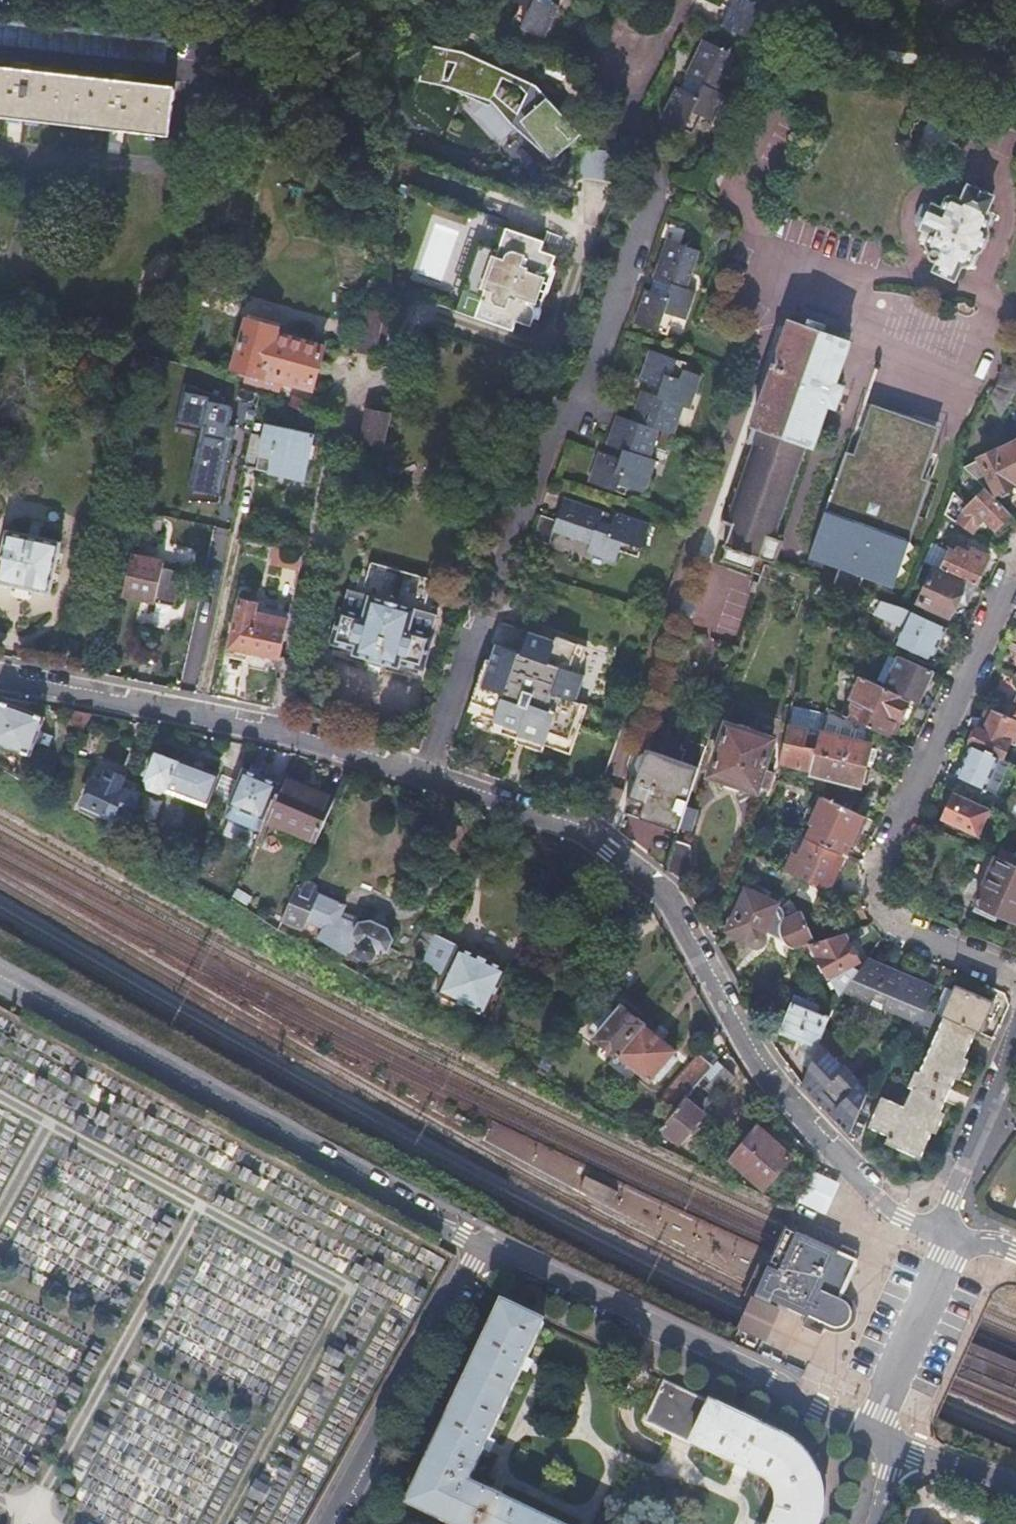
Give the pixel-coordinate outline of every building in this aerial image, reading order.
[(561,8),(556,5),(559,0),(524,0),(522,4),(532,10),(521,28),(552,46),(570,14),(561,8)] [(737,14),(731,11),(719,36),(752,51),(768,15),(759,10),(764,0),(736,0),(742,3),(749,6),(744,17),(737,14)] [(742,3),(737,14),(744,17),(749,6),(742,3)] [(552,169),(584,138),(535,86),(464,54),(392,38),(388,82),(449,87),(492,103),(552,169)] [(688,105),(681,101),(672,97),(657,128),(689,143),(699,125),(708,130),(722,103),(712,98),(730,62),(699,47),(681,84),(688,86),(695,90),(688,105)] [(167,139),(174,89),(0,68),(0,117),(167,139)] [(688,86),(681,101),(688,105),(695,90),(688,86)] [(930,205),(920,229),(929,233),(925,244),(925,248),(928,253),(925,257),(924,259),(925,262),(926,263),(928,264),(930,264),(936,263),(934,270),(955,280),(962,265),(973,262),(976,254),(987,250),(991,239),(988,231),(991,221),(989,213),(987,212),(993,198),(970,188),(964,201),(953,196),(946,200),(941,210),(930,205)] [(551,269),(554,260),(539,254),(542,244),(505,231),(496,254),(478,247),(461,292),(480,299),(472,321),(511,334),(514,325),(529,331),(532,322),(533,317),(532,314),(531,311),(529,309),(526,308),(527,306),(534,308),(543,281),(537,278),(538,276),(541,276),(543,276),(545,276),(548,274),(550,272),(551,269)] [(662,301),(654,297),(644,294),(633,327),(666,338),(672,320),(684,324),(694,294),(685,291),(698,252),(666,241),(652,281),(659,283),(667,286),(662,301)] [(556,270),(551,269),(550,272),(548,274),(545,276),(543,276),(541,276),(538,276),(537,278),(543,281),(534,308),(527,306),(526,308),(529,309),(531,311),(532,314),(533,317),(532,322),(537,323),(556,270)] [(659,283),(654,297),(662,301),(667,286),(659,283)] [(366,312),(357,352),(375,356),(384,317),(366,312)] [(832,327),(798,315),(757,421),(792,434),(825,446),(839,405),(849,407),(857,382),(849,380),(864,336),(832,327)] [(244,322),(233,368),(248,371),(245,382),(257,386),(257,381),(280,387),(282,380),(311,386),(320,346),(273,335),(274,329),(244,322)] [(413,352),(418,336),(401,331),(395,346),(413,352)] [(604,448),(611,449),(608,458),(597,454),(586,486),(625,499),(628,488),(644,494),(656,461),(644,457),(649,444),(653,445),(657,433),(671,438),(676,423),(671,421),(676,408),(684,412),(695,378),(679,373),(682,364),(644,351),(634,381),(650,386),(646,396),(639,393),(629,423),(615,418),(604,448)] [(1015,390),(1015,370),(989,362),(984,381),(1015,390)] [(178,387),(154,493),(219,503),(242,399),(178,387)] [(291,399),(289,407),(299,411),(301,402),(291,399)] [(943,434),(858,406),(806,558),(836,568),(830,586),(856,595),(861,579),(891,589),(895,577),(901,572),(897,568),(906,560),(902,556),(903,554),(910,548),(906,544),(943,434)] [(363,440),(379,443),(386,414),(367,410),(360,439),(363,440)] [(741,469),(713,550),(721,553),(719,562),(750,571),(755,557),(772,563),(780,540),(778,534),(809,441),(757,423),(736,468),(741,469)] [(265,434),(253,431),(245,467),(306,480),(315,435),(267,425),(265,434)] [(1006,439),(1015,456),(1015,433),(1006,439)] [(962,466),(962,468),(988,492),(1015,476),(1015,456),(1006,439),(962,466)] [(370,480),(379,443),(363,440),(361,449),(356,448),(349,476),(370,480)] [(968,513),(952,500),(944,516),(970,535),(985,518),(997,528),(1011,513),(988,492),(968,513)] [(610,522),(596,518),(598,511),(560,499),(548,532),(586,546),(583,554),(612,564),(616,553),(634,559),(646,524),(613,512),(610,522)] [(0,576),(0,587),(53,596),(62,544),(8,534),(0,576)] [(131,550),(122,593),(174,602),(181,567),(161,563),(162,556),(131,550)] [(949,551),(941,570),(964,581),(977,586),(988,557),(973,551),(971,556),(962,552),(960,556),(949,551)] [(423,669),(433,634),(431,633),(436,614),(422,610),(431,579),(370,561),(361,592),(345,588),(329,642),(349,648),(348,652),(402,668),(403,664),(423,669)] [(977,586),(964,581),(962,584),(932,570),(917,606),(947,619),(955,600),(967,605),(977,586)] [(826,585),(822,584),(814,582),(811,600),(821,602),(826,585)] [(229,649),(280,661),(289,620),(257,613),(260,602),(241,598),(237,616),(236,616),(229,649)] [(946,626),(921,615),(918,622),(909,618),(906,625),(909,627),(903,640),(918,647),(916,654),(930,660),(946,626)] [(513,744),(524,747),(539,753),(541,747),(566,756),(584,705),(573,701),(583,675),(578,674),(587,648),(558,637),(556,642),(528,632),(520,653),(495,644),(490,659),(485,658),(467,711),(492,721),(489,729),(515,739),(513,744)] [(930,670),(897,654),(891,668),(886,665),(882,674),(888,676),(883,687),(916,702),(930,670)] [(883,687),(863,678),(845,716),(872,728),(890,736),(893,729),(898,732),(904,728),(916,702),(883,687)] [(0,711),(0,746),(27,760),(33,748),(39,751),(44,740),(39,737),(45,725),(4,704),(0,711)] [(824,714),(790,704),(786,723),(793,725),(807,729),(805,745),(815,748),(824,714)] [(968,741),(969,742),(1001,756),(1008,741),(1014,743),(1015,740),(1015,718),(985,704),(976,725),(968,741)] [(824,714),(815,748),(813,754),(862,768),(872,728),(845,716),(826,707),(824,714)] [(62,734),(76,742),(89,718),(72,714),(62,734)] [(793,725),(786,723),(779,762),(780,763),(808,771),(813,754),(815,748),(805,745),(807,729),(793,725)] [(727,724),(711,773),(755,789),(757,782),(766,784),(772,768),(762,765),(771,737),(727,724)] [(1001,756),(969,742),(956,773),(994,789),(1007,759),(1002,757),(1001,756)] [(152,746),(143,772),(149,774),(148,776),(149,785),(163,790),(170,784),(210,799),(222,768),(181,753),(180,756),(158,748),(152,746)] [(677,830),(697,766),(642,748),(640,755),(635,756),(631,768),(635,771),(622,812),(677,830)] [(813,754),(808,771),(807,775),(802,793),(821,800),(844,810),(853,787),(857,789),(862,768),(813,754)] [(116,807),(134,813),(142,790),(120,783),(124,773),(109,768),(104,780),(94,777),(86,801),(115,811),(116,807)] [(262,822),(277,788),(240,772),(220,819),(256,836),(262,822)] [(277,788),(262,822),(314,844),(331,802),(280,780),(277,788)] [(990,808),(954,792),(945,810),(954,814),(950,822),(978,835),(990,808)] [(861,816),(844,810),(821,800),(806,835),(838,847),(845,829),(853,832),(861,816)] [(1010,817),(1004,832),(1015,837),(1015,820),(1010,817)] [(845,829),(838,847),(846,850),(853,832),(845,829)] [(675,834),(664,870),(682,884),(688,868),(688,838),(675,834)] [(792,856),(785,873),(827,892),(841,859),(804,843),(797,858),(792,856)] [(996,847),(993,856),(1007,862),(1010,853),(996,847)] [(1009,863),(1007,862),(993,856),(970,909),(994,921),(998,912),(1015,920),(1015,866),(1009,863)] [(299,879),(283,919),(301,926),(304,920),(318,926),(313,937),(345,952),(351,937),(355,938),(353,944),(353,948),(354,952),(356,956),(359,959),(363,961),(367,961),(371,960),(375,959),(380,950),(379,944),(388,938),(392,927),(388,919),(370,912),(361,916),(359,919),(341,912),(346,899),(317,888),(316,881),(303,876),(299,879)] [(765,935),(772,937),(781,941),(788,947),(796,951),(797,950),(813,944),(815,943),(802,910),(783,919),(782,912),(779,907),(777,905),(777,903),(745,890),(727,933),(760,947),(765,935)] [(857,958),(844,932),(815,943),(813,944),(830,974),(857,958)] [(433,937),(420,967),(444,976),(438,993),(488,1012),(507,966),(433,937)] [(929,990),(865,961),(846,989),(912,1020),(921,1010),(929,990)] [(936,987),(925,1012),(936,1017),(937,1017),(948,993),(936,987)] [(972,1033),(976,1035),(989,1004),(950,987),(948,993),(937,1017),(972,1033)] [(823,1033),(830,1017),(792,1000),(780,1028),(818,1046),(823,1033)] [(607,1003),(590,1025),(601,1034),(597,1040),(652,1082),(656,1077),(661,1080),(678,1058),(673,1055),(678,1049),(623,1007),(618,1012),(607,1003)] [(937,1017),(936,1017),(917,1062),(912,1074),(907,1072),(900,1088),(907,1091),(899,1109),(877,1100),(864,1131),(884,1140),(881,1146),(916,1162),(953,1078),(972,1033),(937,1017)] [(818,1046),(800,1086),(846,1134),(869,1079),(861,1071),(856,1083),(837,1063),(843,1055),(823,1033),(818,1046)] [(682,1102),(693,1088),(718,1058),(706,1050),(671,1094),(682,1102)] [(721,1069),(704,1090),(716,1099),(732,1078),(721,1069)] [(682,1102),(657,1133),(678,1148),(685,1138),(688,1141),(694,1133),(691,1131),(713,1103),(693,1088),(682,1102)] [(757,1126),(728,1165),(766,1194),(796,1156),(757,1126)] [(789,1226),(759,1289),(768,1293),(811,1313),(806,1324),(808,1325),(811,1326),(824,1332),(827,1326),(836,1330),(842,1330),(847,1329),(850,1328),(852,1326),(854,1324),(856,1322),(857,1319),(858,1317),(859,1313),(859,1307),(857,1302),(855,1299),(853,1297),(850,1294),(845,1292),(861,1258),(857,1256),(860,1250),(850,1245),(847,1252),(841,1249),(789,1226)] [(405,1505),(444,1523),(551,1523),(467,1484),(545,1323),(504,1303),(405,1505)] [(1015,1399),(1015,1362),(965,1341),(951,1372),(1015,1399)] [(645,1424),(760,1483),(765,1485),(769,1489),(772,1493),(775,1498),(776,1503),(776,1508),(774,1513),(772,1518),(770,1523),(817,1523),(819,1518),(820,1509),(819,1491),(813,1474),(808,1466),(797,1452),(790,1447),(782,1442),(665,1383),(645,1424)]
